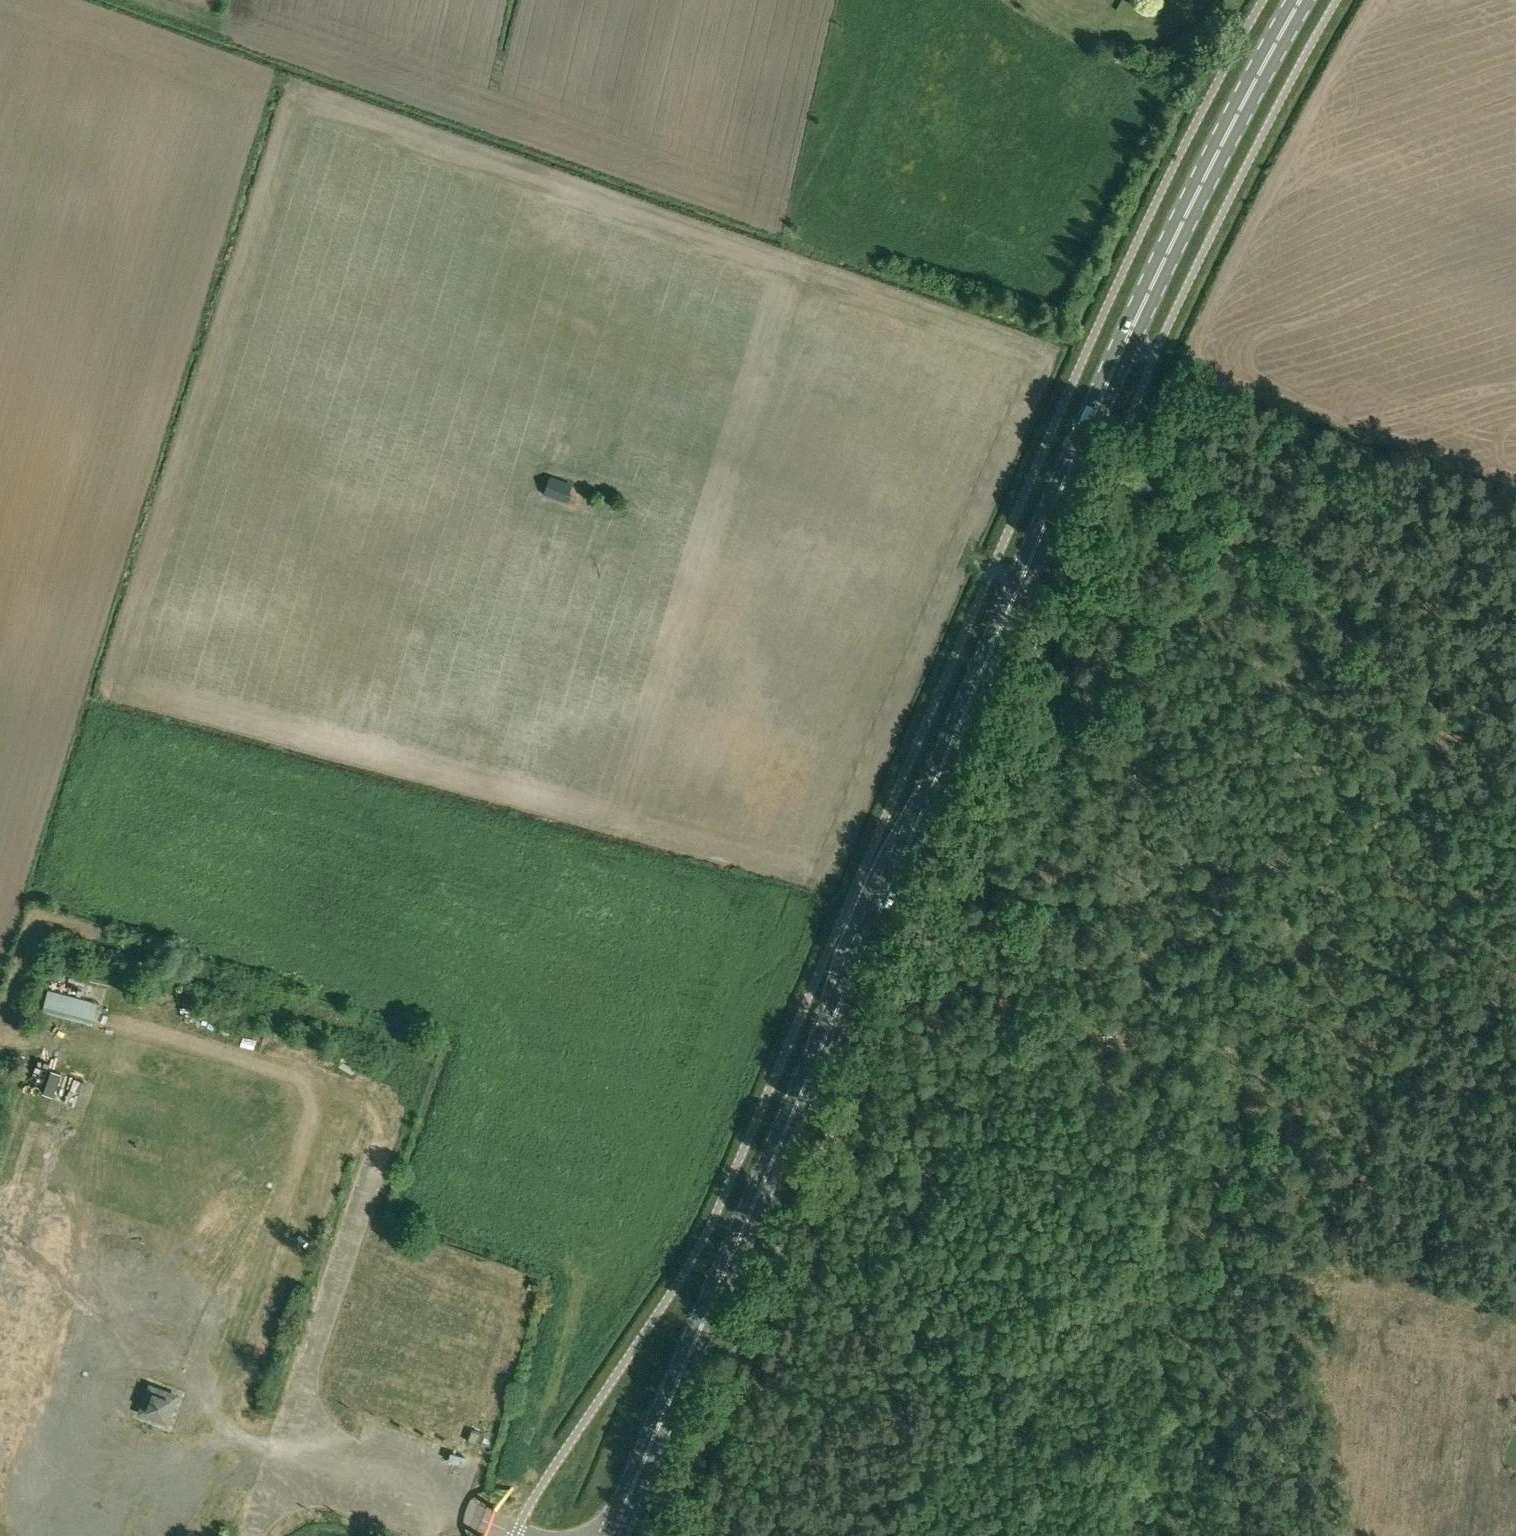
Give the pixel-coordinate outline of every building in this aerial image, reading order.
[(550,477),(544,493),(565,501),(571,484),(550,477)] [(96,1000),(48,987),(43,1008),(91,1021),(96,1000)] [(481,1432),(472,1429),(468,1440),(477,1444),(481,1432)]
